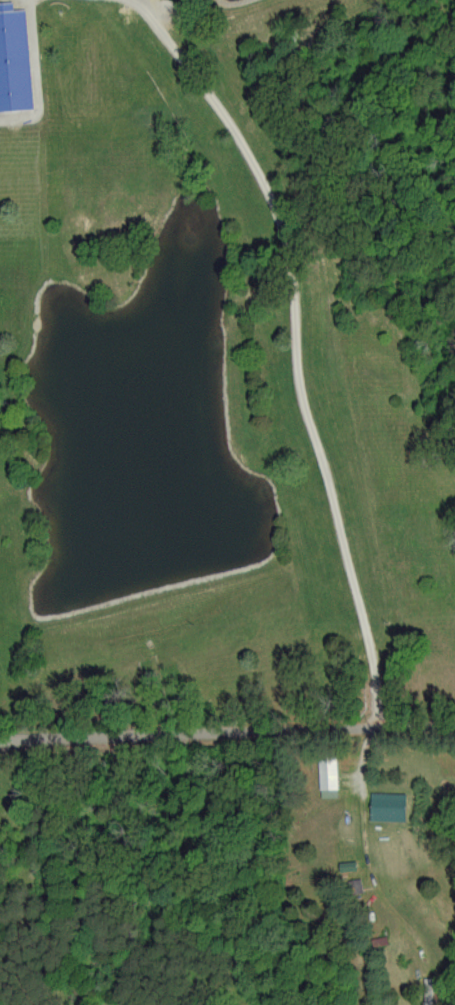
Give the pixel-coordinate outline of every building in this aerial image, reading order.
[(27,8),(14,9),(14,0),(0,1),(0,110),(33,108),(27,8)] [(321,797),(339,797),(338,758),(320,759),(321,797)] [(407,793),(372,792),(371,820),(407,821),(407,793)]
